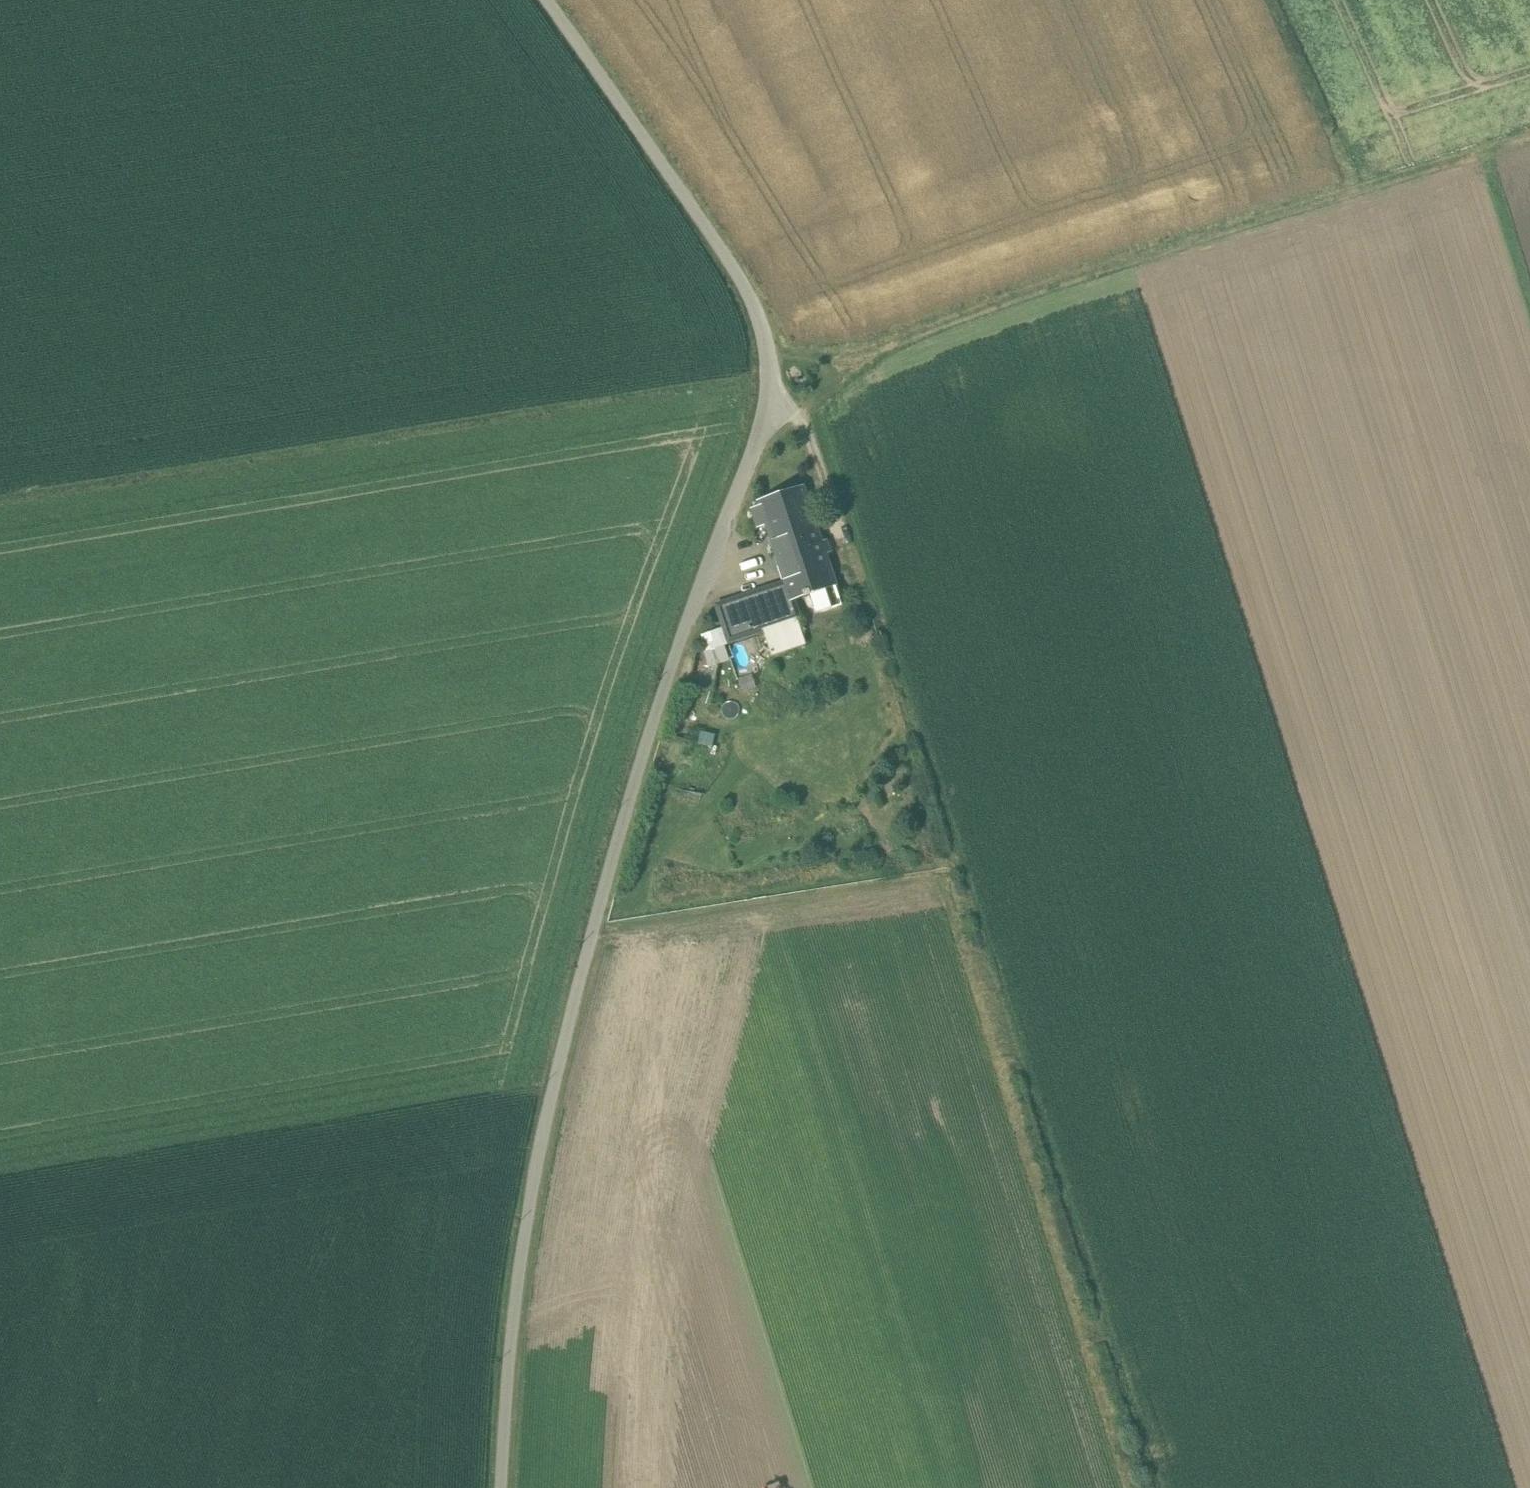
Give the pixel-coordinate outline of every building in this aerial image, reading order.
[(754,509),(759,526),(768,523),(779,557),(821,542),(803,488),(760,502),(762,506),(754,509)] [(779,557),(768,523),(759,526),(774,571),(783,568),(779,557)] [(821,542),(779,557),(783,568),(787,582),(792,597),(811,591),(814,590),(821,588),(821,587),(835,583),(821,542)] [(787,582),(715,604),(726,645),(759,634),(759,635),(800,622),(792,597),(787,582)] [(814,590),(811,591),(818,612),(842,604),(835,583),(821,587),(821,588),(814,590)]
